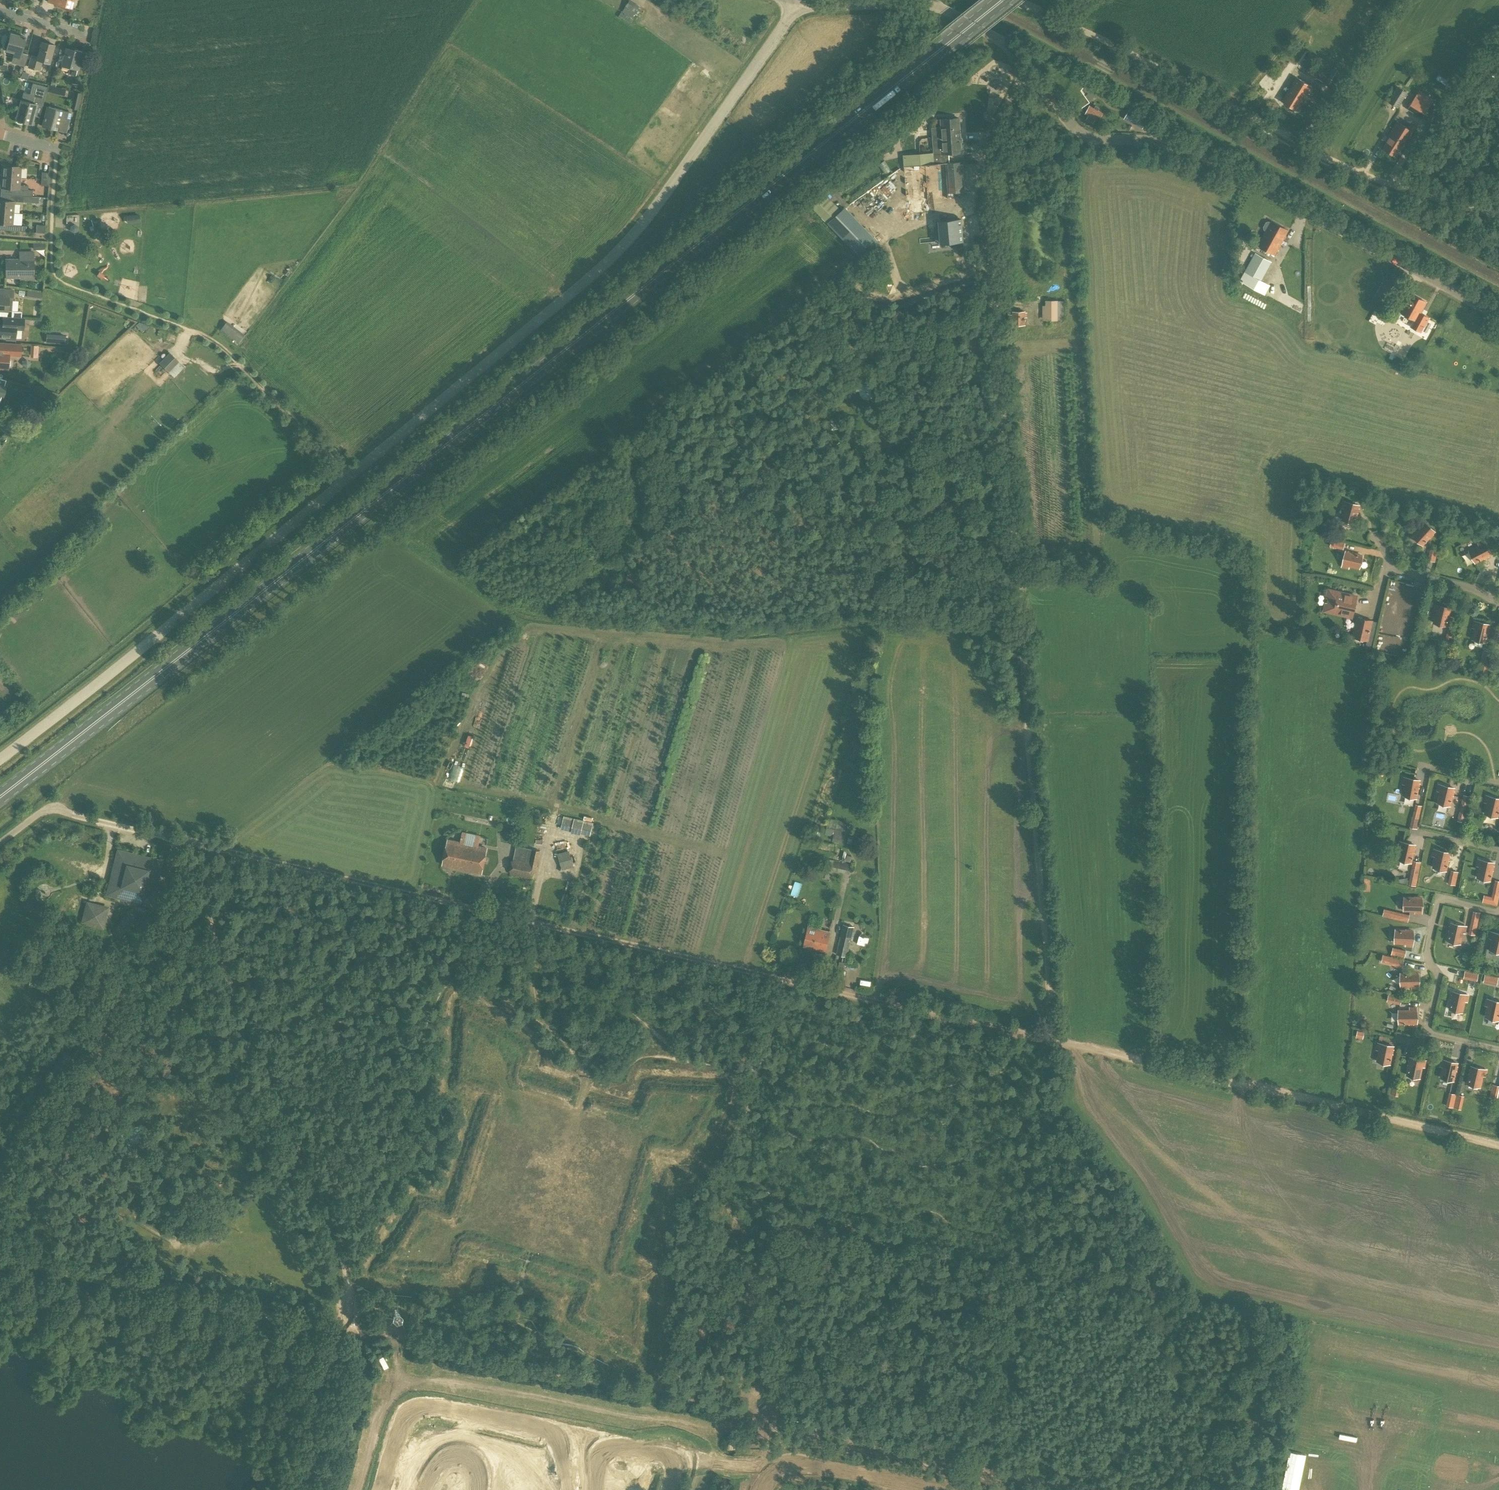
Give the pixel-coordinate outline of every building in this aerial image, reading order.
[(640,6),(631,0),(630,0),(623,9),(634,16),(640,6)] [(24,65),(27,53),(22,52),(25,37),(11,33),(6,50),(14,52),(12,62),(24,65)] [(50,62),(55,45),(41,41),(37,57),(31,55),(27,67),(40,71),(43,61),(50,62)] [(77,68),(82,52),(66,48),(62,64),(77,68)] [(1323,82),(1327,76),(1310,66),(1305,72),(1316,79),(1317,77),(1323,82)] [(1331,86),(1340,71),(1335,67),(1325,83),(1331,86)] [(1297,109),(1311,86),(1296,77),(1282,100),(1297,109)] [(31,123),(36,105),(42,106),(47,87),(39,85),(35,101),(30,100),(29,102),(21,100),(16,119),(17,119),(16,121),(17,122),(21,123),(22,122),(23,121),(31,123)] [(1398,108),(1407,92),(1398,86),(1388,101),(1398,108)] [(77,110),(81,93),(74,91),(70,108),(77,110)] [(1421,118),(1429,105),(1433,99),(1428,95),(1424,102),(1415,96),(1407,109),(1421,118)] [(68,121),(70,112),(49,106),(43,126),(57,130),(60,119),(68,121)] [(1099,118),(1102,112),(1098,110),(1099,108),(1095,106),(1094,108),(1090,106),(1086,113),(1083,117),(1087,119),(1086,121),(1091,124),(1092,122),(1096,124),(1099,118)] [(1146,122),(1148,117),(1130,107),(1124,118),(1142,128),(1146,122)] [(903,155),(904,165),(946,162),(950,162),(949,153),(961,152),(958,118),(942,119),(942,127),(933,128),(934,137),(933,137),(934,153),(925,154),(925,153),(903,155)] [(1404,145),(1413,131),(1397,121),(1389,135),(1390,136),(1383,148),(1395,155),(1403,144),(1404,145)] [(948,193),(965,192),(962,161),(950,162),(946,162),(948,193)] [(2,176),(20,177),(21,166),(3,164),(2,176)] [(2,176),(1,188),(15,189),(14,195),(32,196),(33,190),(28,190),(19,189),(19,184),(20,177),(2,176)] [(922,192),(923,208),(934,207),(933,191),(922,192)] [(827,223),(847,209),(844,206),(841,209),(825,193),(811,207),(827,223)] [(13,212),(14,201),(23,202),(37,203),(38,196),(32,196),(14,195),(10,194),(10,201),(0,200),(0,211),(13,212)] [(847,209),(827,223),(861,259),(879,242),(847,209)] [(0,211),(0,223),(8,224),(7,230),(20,231),(21,224),(12,224),(13,212),(0,211)] [(963,240),(961,219),(939,221),(941,242),(963,240)] [(1288,229),(1271,220),(1270,222),(1269,221),(1266,221),(1263,227),(1264,229),(1266,230),(1262,236),(1256,236),(1253,243),(1257,246),(1258,245),(1274,254),(1288,229)] [(34,259),(34,252),(28,253),(28,258),(5,259),(6,278),(20,277),(20,280),(34,280),(34,258),(34,259)] [(1261,280),(1271,261),(1255,253),(1245,272),(1261,280)] [(13,290),(4,290),(4,296),(0,296),(0,310),(12,311),(13,290)] [(42,299),(43,293),(27,291),(26,297),(42,299)] [(1421,333),(1430,317),(1420,311),(1425,301),(1411,294),(1401,312),(1414,318),(1409,326),(1421,333)] [(1064,317),(1064,300),(1045,300),(1045,305),(1042,305),(1042,320),(1058,320),(1058,317),(1064,317)] [(1025,325),(1026,311),(1012,311),(1012,314),(1008,314),(1008,323),(1012,323),(1012,325),(1025,325)] [(24,319),(8,317),(7,323),(0,323),(0,336),(6,337),(6,339),(16,340),(16,330),(23,330),(24,319)] [(240,331),(227,321),(221,329),(234,338),(240,331)] [(20,345),(4,344),(3,352),(0,351),(0,368),(7,369),(8,367),(10,367),(12,366),(12,360),(11,359),(8,358),(9,355),(20,356),(20,345)] [(38,357),(39,346),(31,345),(30,357),(38,357)] [(1391,350),(1389,356),(1397,359),(1396,362),(1401,364),(1402,361),(1410,365),(1412,358),(1404,355),(1405,353),(1400,351),(1399,353),(1391,350)] [(168,372),(179,361),(169,352),(159,363),(168,372)] [(859,391),(861,395),(864,398),(868,399),(872,398),(875,394),(875,390),(874,386),(871,384),(867,383),(863,384),(860,387),(859,391)] [(1354,522),(1359,505),(1344,501),(1342,507),(1345,508),(1342,519),(1354,522)] [(1386,516),(1389,506),(1381,504),(1379,514),(1386,516)] [(1422,544),(1434,531),(1423,521),(1419,526),(1421,528),(1413,536),(1422,544)] [(1343,549),(1345,542),(1332,539),(1330,546),(1343,549)] [(1475,562),(1491,554),(1484,540),(1478,544),(1479,546),(1469,551),(1475,562)] [(1434,561),(1437,548),(1431,547),(1428,560),(1434,561)] [(1359,568),(1362,556),(1346,551),(1342,566),(1349,568),(1349,565),(1359,568)] [(1352,617),(1357,596),(1329,590),(1325,611),(1352,617)] [(1446,625),(1450,608),(1435,605),(1434,611),(1437,611),(1434,622),(1446,625)] [(1372,648),(1377,621),(1373,620),(1356,616),(1352,637),(1367,640),(1365,647),(1372,648)] [(1484,642),(1489,624),(1477,621),(1477,622),(1475,622),(1473,627),(1476,628),(1473,639),(1484,642)] [(1454,641),(1457,627),(1448,625),(1445,639),(1454,641)] [(1489,669),(1490,662),(1482,660),(1481,667),(1482,667),(1482,670),(1486,671),(1486,668),(1489,669)] [(453,764),(451,778),(462,780),(465,766),(453,764)] [(1416,798),(1419,780),(1404,777),(1403,784),(1406,784),(1403,796),(1416,798)] [(1449,805),(1453,788),(1439,784),(1437,791),(1440,791),(1437,802),(1449,805)] [(1465,822),(1471,796),(1463,794),(1457,820),(1465,822)] [(1498,814),(1498,798),(1485,795),(1484,802),(1487,803),(1484,814),(1498,817),(1498,814)] [(1417,829),(1423,806),(1415,804),(1409,827),(1417,829)] [(590,836),(592,824),(563,817),(561,829),(588,835),(590,836)] [(843,843),(845,832),(835,830),(833,841),(843,843)] [(481,872),(486,848),(448,840),(443,864),(481,872)] [(1410,862),(1414,845),(1400,842),(1398,848),(1401,849),(1398,860),(1410,862)] [(535,879),(541,851),(516,845),(510,874),(535,879)] [(1446,870),(1449,853),(1435,849),(1433,856),(1436,856),(1433,867),(1446,870)] [(562,870),(574,867),(569,850),(557,853),(562,870)] [(112,882),(111,881),(108,893),(150,904),(161,861),(148,858),(148,860),(129,856),(129,853),(118,851),(115,862),(117,862),(112,882)] [(1490,880),(1494,862),(1479,859),(1478,866),(1480,866),(1478,877),(1490,880)] [(849,874),(851,864),(833,860),(831,870),(849,874)] [(1416,886),(1421,862),(1413,860),(1408,884),(1416,886)] [(1455,885),(1458,872),(1450,870),(1448,883),(1455,885)] [(1422,913),(1422,898),(1404,898),(1404,910),(1415,910),(1415,913),(1422,913)] [(87,900),(81,924),(103,929),(109,906),(87,900)] [(1408,922),(1410,914),(1390,910),(1388,917),(1408,922)] [(1476,935),(1481,912),(1473,911),(1468,933),(1476,935)] [(127,914),(117,926),(123,932),(134,919),(127,914)] [(1465,932),(1466,926),(1452,923),(1448,940),(1460,943),(1462,932),(1465,932)] [(847,956),(854,927),(843,924),(836,954),(847,956)] [(826,950),(830,932),(808,927),(804,945),(826,950)] [(1413,946),(1413,931),(1395,930),(1395,942),(1406,943),(1406,945),(1413,946)] [(1492,931),(1490,938),(1493,938),(1491,949),(1498,951),(1498,933),(1492,931)] [(1404,958),(1406,950),(1393,947),(1391,955),(1404,958)] [(1404,959),(1391,956),(1389,964),(1402,967),(1404,959)] [(1477,981),(1478,974),(1465,971),(1463,978),(1477,981)] [(1419,988),(1419,973),(1401,973),(1401,986),(1412,985),(1412,988),(1419,988)] [(1497,985),(1498,978),(1484,975),(1483,982),(1497,985)] [(1453,990),(1470,994),(1472,984),(1456,980),(1453,990)] [(1467,1001),(1468,994),(1454,991),(1450,1009),(1462,1011),(1464,1000),(1467,1001)] [(1400,1005),(1402,997),(1388,993),(1387,1001),(1400,1005)] [(1489,999),(1487,1005),(1490,1006),(1487,1017),(1498,1019),(1498,1001),(1489,999)] [(1399,1023),(1417,1022),(1417,1008),(1410,1008),(1410,1010),(1399,1010),(1399,1023)] [(1363,1039),(1364,1032),(1357,1030),(1356,1037),(1363,1039)] [(1390,1063),(1393,1046),(1379,1043),(1377,1049),(1380,1050),(1377,1061),(1390,1063)] [(1424,1067),(1426,1060),(1411,1057),(1407,1075),(1420,1077),(1422,1066),(1424,1067)] [(1456,1069),(1457,1063),(1443,1059),(1439,1077),(1451,1080),(1453,1068),(1456,1069)] [(1485,1076),(1486,1069),(1472,1066),(1468,1084),(1480,1086),(1482,1075),(1485,1076)] [(1498,1089),(1498,1085),(1492,1084),(1489,1097),(1497,1099),(1498,1089)] [(1398,1096),(1400,1089),(1393,1087),(1391,1094),(1398,1096)] [(1453,1107),(1456,1094),(1449,1092),(1446,1106),(1453,1107)] [(1456,1094),(1453,1107),(1461,1109),(1464,1096),(1456,1094)]
